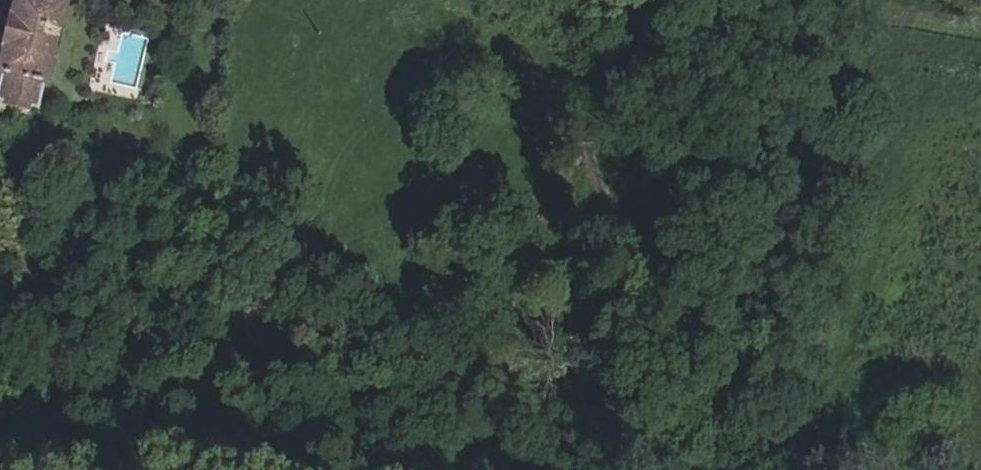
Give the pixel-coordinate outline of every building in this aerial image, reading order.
[(9,12),(0,48),(0,49),(0,101),(37,110),(43,86),(48,86),(67,0),(12,0),(9,12)] [(0,48),(9,12),(0,11),(0,48)]
